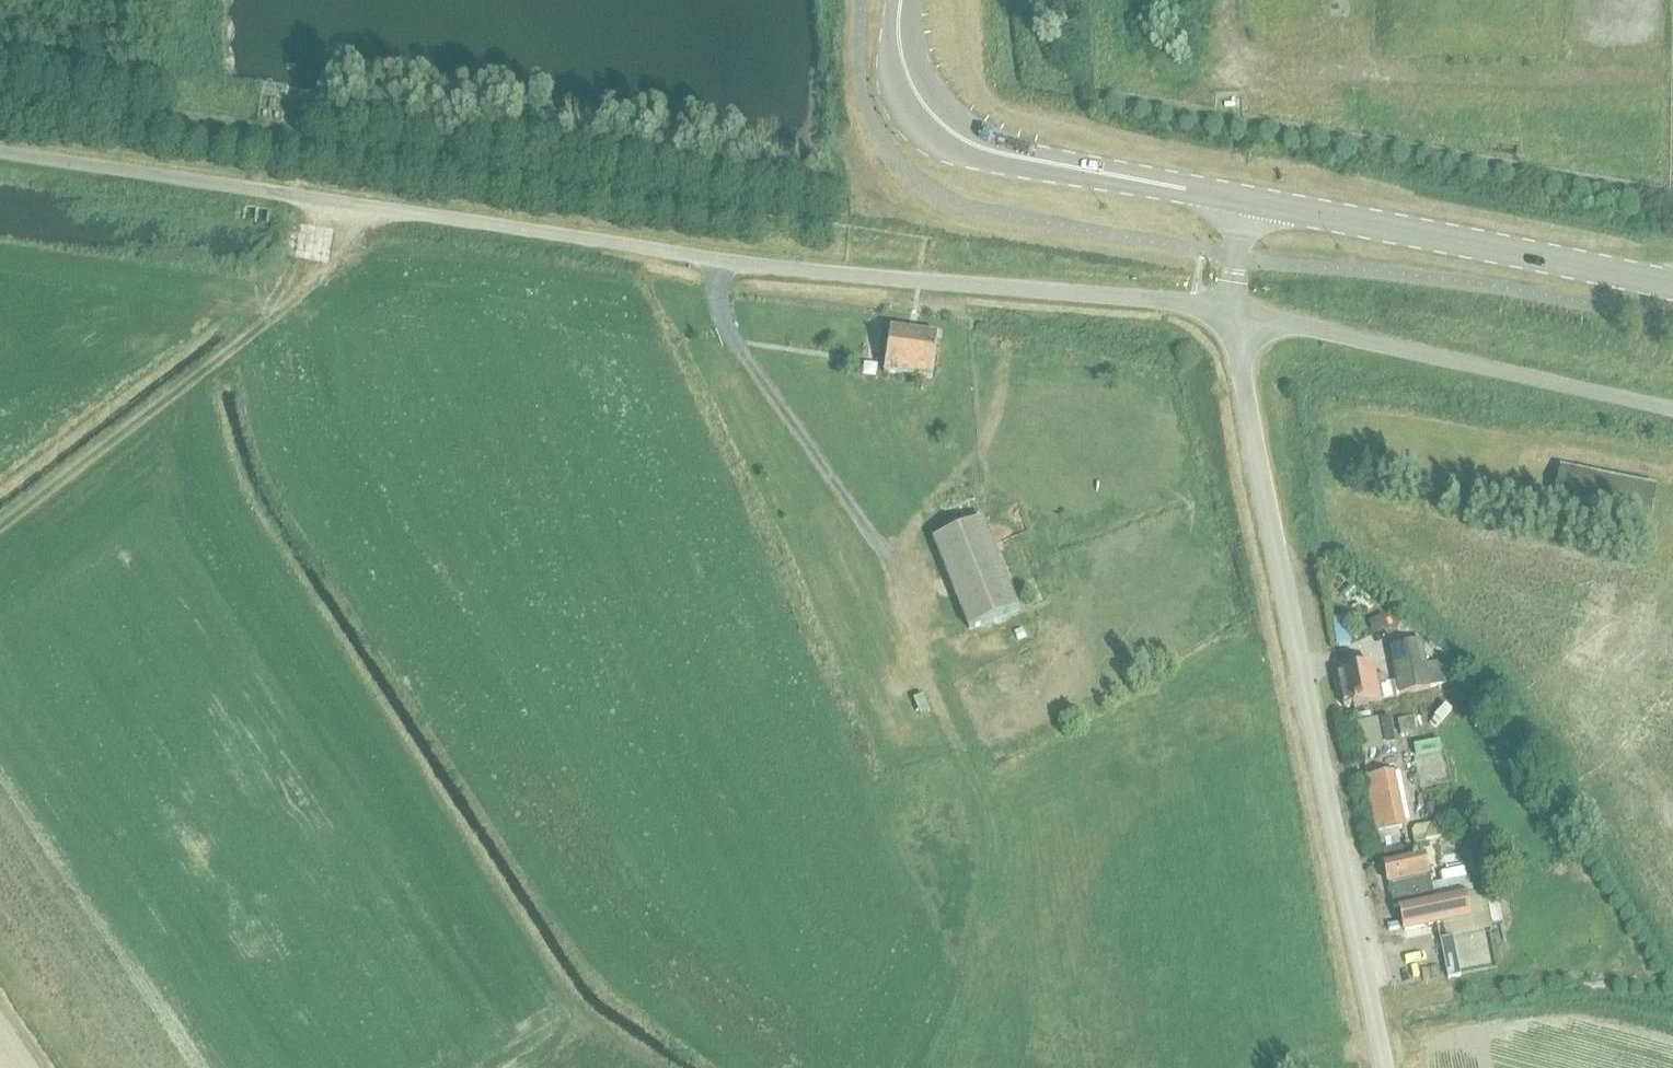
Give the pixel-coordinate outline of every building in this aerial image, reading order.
[(884,373),(932,380),(938,336),(890,329),(884,373)] [(1553,509),(1647,528),(1655,487),(1561,468),(1553,509)] [(982,520),(933,540),(969,630),(1018,610),(982,520)] [(1390,648),(1399,696),(1430,689),(1421,641),(1390,648)] [(1337,674),(1344,708),(1380,700),(1373,666),(1337,674)] [(1379,720),(1384,744),(1394,742),(1389,717),(1379,720)] [(1384,750),(1377,720),(1357,725),(1363,755),(1384,750)] [(1378,833),(1398,829),(1402,828),(1390,774),(1366,779),(1378,833)] [(1431,824),(1415,828),(1411,833),(1414,845),(1424,843),(1431,826),(1431,824)] [(1404,854),(1398,829),(1378,833),(1383,858),(1404,854)] [(1425,854),(1384,863),(1394,908),(1400,907),(1405,931),(1442,923),(1446,939),(1492,929),(1491,926),(1501,924),(1496,897),(1486,899),(1484,892),(1473,895),(1469,877),(1466,878),(1464,869),(1438,874),(1440,884),(1431,885),(1425,854)] [(1440,941),(1449,983),(1462,980),(1453,938),(1440,941)]
